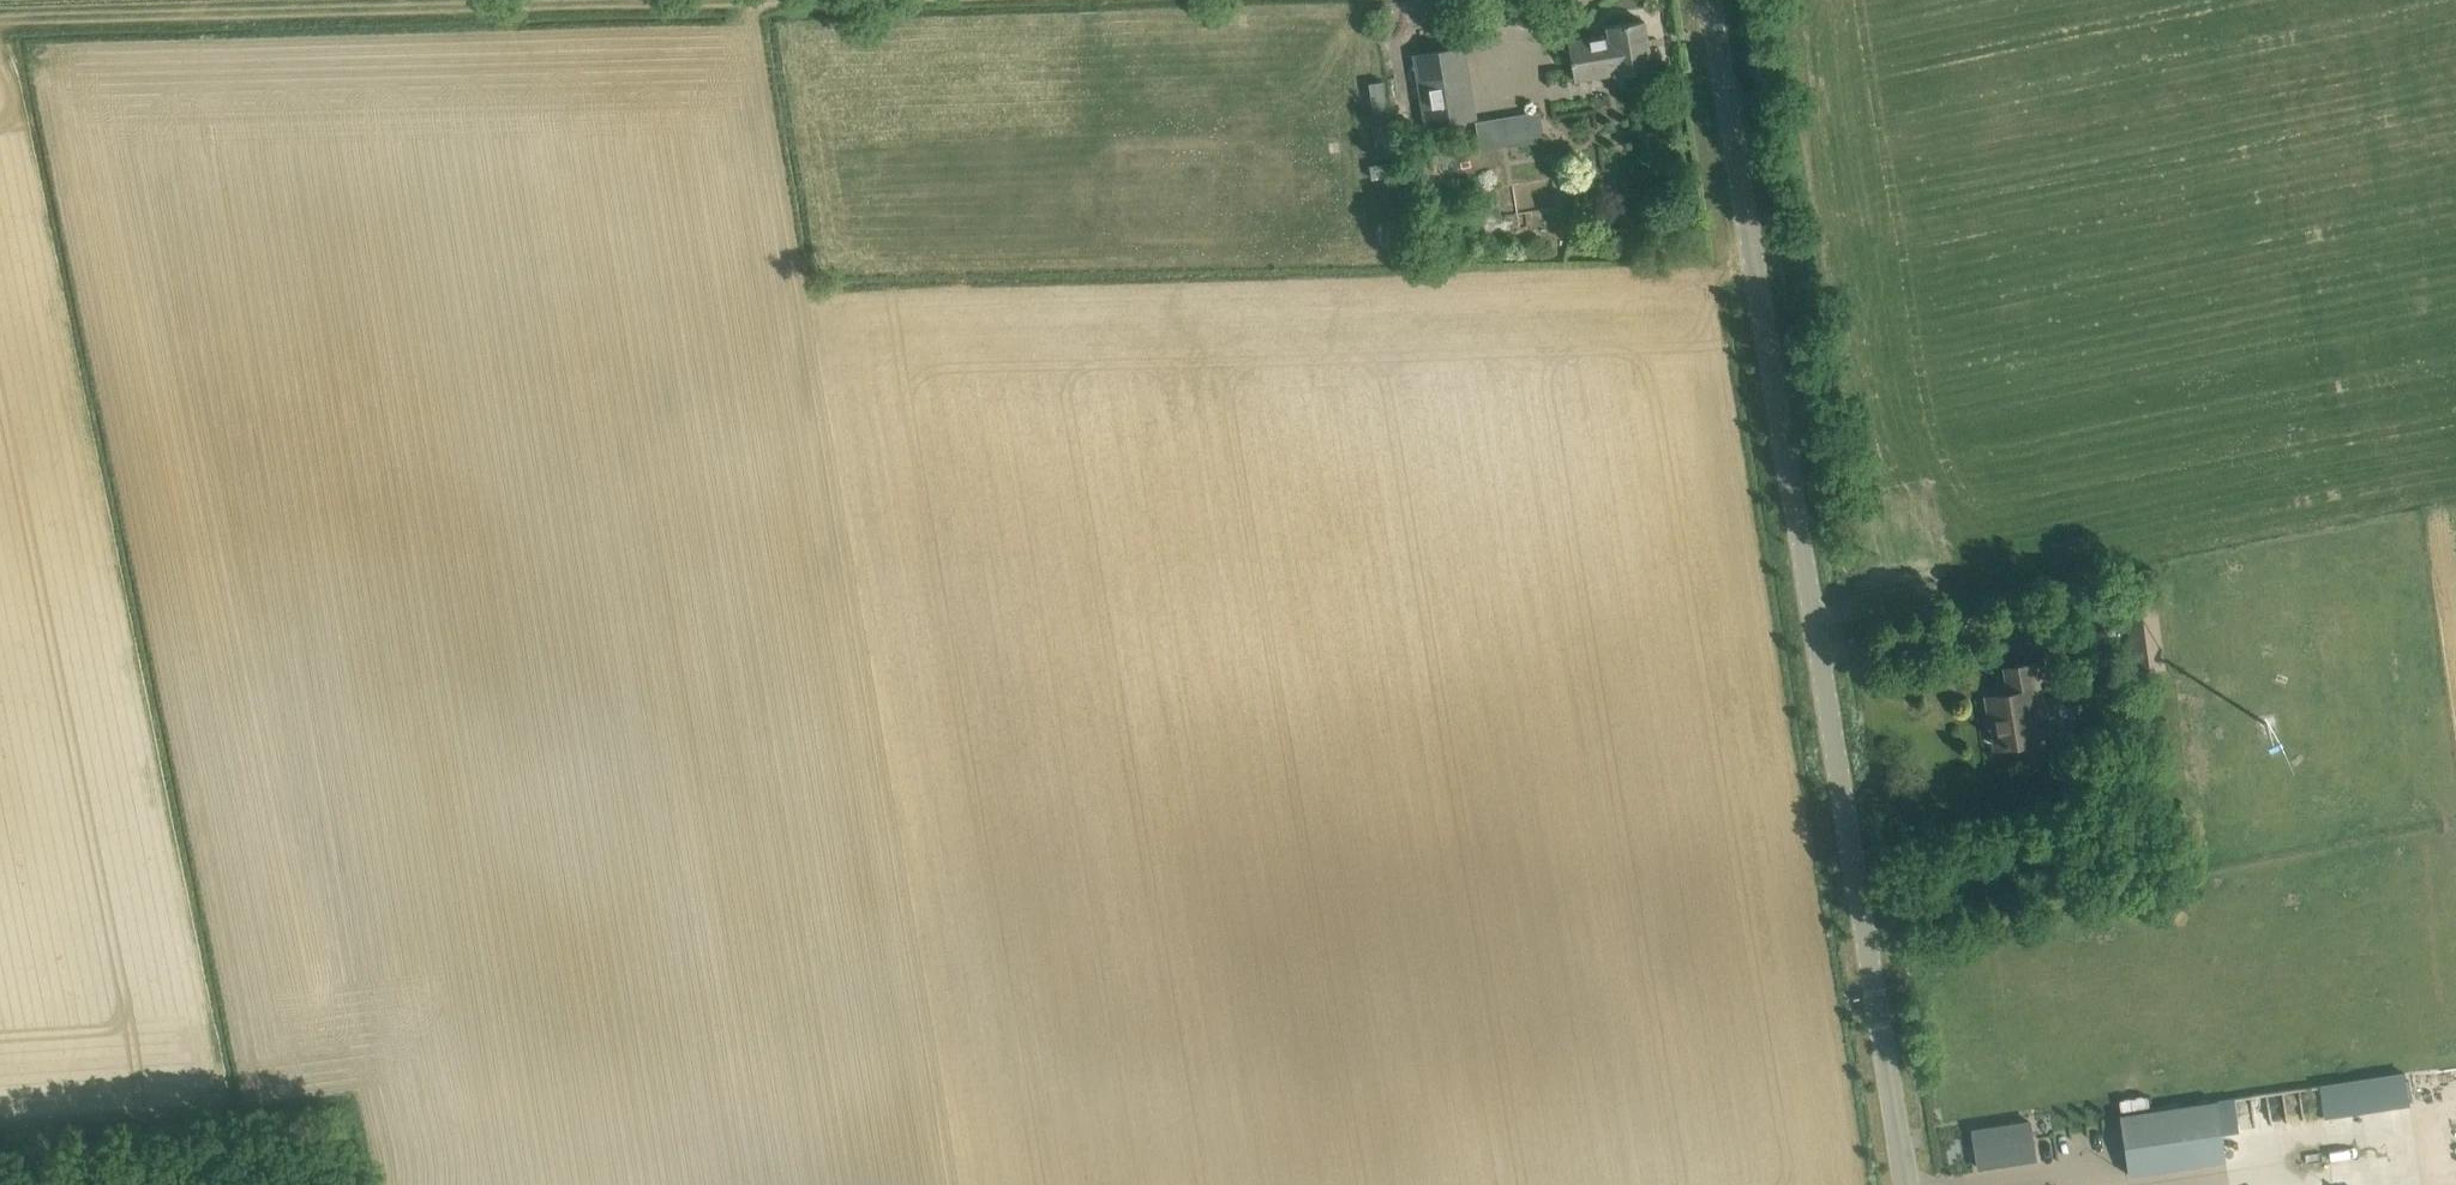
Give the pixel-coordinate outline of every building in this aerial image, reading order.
[(1609,34),(1569,41),(1573,64),(1575,79),(1615,73),(1616,74),(1652,68),(1644,20),(1608,27),(1609,34)] [(1415,54),(1426,125),(1475,117),(1463,46),(1415,54)] [(1368,84),(1372,118),(1388,116),(1383,81),(1368,84)] [(1474,121),(1480,151),(1546,138),(1540,108),(1474,121)] [(1991,696),(1999,747),(2025,743),(2028,761),(2058,756),(2042,662),(2018,666),(2018,668),(2021,668),(2025,691),(1991,696)] [(2217,1101),(2120,1115),(2130,1174),(2225,1159),(2217,1101)] [(2029,1120),(1973,1129),(1979,1167),(2021,1160),(2019,1146),(2033,1144),(2029,1120)]
